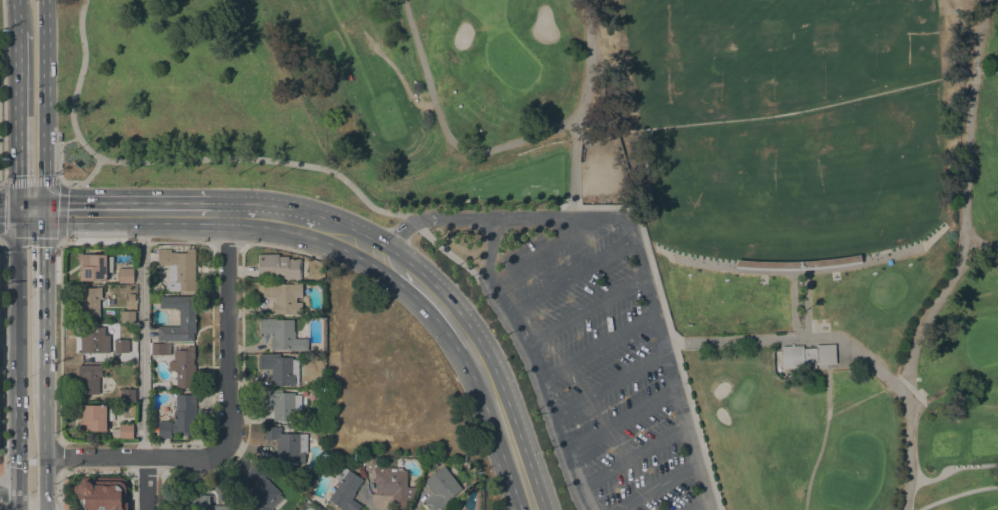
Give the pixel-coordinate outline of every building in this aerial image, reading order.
[(157,248),(170,248),(170,252),(174,252),(174,253),(186,253),(186,249),(195,249),(195,281),(196,281),(196,290),(166,290),(166,282),(168,282),(168,265),(157,265),(157,248)] [(112,272),(106,272),(106,281),(80,280),(80,266),(78,266),(78,254),(89,254),(106,254),(106,257),(112,257),(112,272)] [(300,259),(301,278),(257,279),(257,254),(278,254),(278,256),(288,256),(288,259),(300,259)] [(133,268),(133,283),(118,283),(118,268),(133,268)] [(302,297),(296,297),(296,303),(302,303),(302,315),(293,315),(293,313),(275,313),(275,315),(272,315),(272,300),(274,300),(274,297),(270,297),(270,296),(259,296),(259,294),(257,294),(257,286),(259,286),(259,284),(270,284),(270,283),(277,283),(277,284),(293,284),(293,283),(302,283),(302,297)] [(99,316),(80,316),(80,287),(101,287),(101,299),(99,299),(99,316)] [(160,296),(195,296),(195,332),(193,332),(193,340),(157,340),(157,326),(179,326),(179,308),(159,308),(159,303),(149,303),(149,295),(149,293),(160,293),(160,295),(160,296)] [(135,310),(135,321),(121,322),(120,311),(135,310)] [(308,338),(308,350),(291,350),(291,349),(276,349),(276,350),(271,350),(271,338),(273,338),(273,333),(259,333),(259,318),(276,318),(276,319),(293,320),(293,331),(295,331),(295,338),(308,338)] [(80,352),(81,341),(80,341),(80,338),(81,338),(81,335),(78,335),(78,327),(104,327),(104,335),(109,335),(109,352),(80,352)] [(128,352),(114,352),(114,339),(128,339),(128,352)] [(815,364),(815,361),(802,361),(802,365),(781,366),(780,345),(802,344),(802,347),(814,346),(814,344),(834,343),(835,363),(815,364)] [(170,344),(170,354),(151,354),(151,344),(170,344)] [(194,358),(193,358),(193,364),(195,364),(195,372),(194,372),(194,387),(176,388),(176,369),(170,369),(170,362),(173,361),(173,350),(174,350),(174,346),(179,346),(179,350),(186,349),(186,346),(194,346),(194,358)] [(282,354),(282,357),(292,357),(292,359),(298,359),(298,385),(271,386),(271,369),(258,369),(258,358),(259,358),(259,354),(282,354)] [(101,365),(101,376),(99,376),(99,394),(78,394),(78,381),(82,381),(82,376),(78,376),(78,365),(101,365)] [(135,389),(135,400),(120,400),(120,389),(135,389)] [(301,411),(294,411),(295,420),(273,420),(273,405),(260,405),(260,390),(281,389),(281,392),(294,392),(294,395),(301,395),(301,411)] [(195,394),(195,404),(195,417),(193,417),(193,431),(192,431),(192,435),(183,435),(183,431),(175,431),(175,432),(171,432),(171,438),(158,438),(158,421),(171,421),(171,423),(173,423),(173,411),(176,411),(176,394),(195,394)] [(106,430),(90,430),(90,431),(79,431),(79,420),(80,420),(80,411),(79,411),(79,405),(106,405),(106,430)] [(133,423),(132,439),(119,439),(119,437),(111,437),(111,428),(119,428),(119,423),(133,423)] [(306,453),(304,453),(304,461),(295,461),(295,464),(290,464),(290,461),(287,461),(287,454),(276,454),(276,439),(264,439),(264,426),(281,427),(281,433),(307,434),(306,453)] [(271,508),(273,509),(262,509),(245,494),(255,483),(244,473),(256,462),(267,473),(264,476),(280,493),(279,494),(282,497),(271,508)] [(361,506),(358,509),(343,509),(328,499),(337,486),(336,485),(338,481),(335,478),(343,466),(362,479),(354,493),(355,493),(351,499),(361,506)] [(406,487),(408,487),(408,488),(413,488),(413,498),(407,498),(407,500),(405,500),(405,508),(392,508),(392,501),(392,495),(375,495),(375,482),(374,482),(374,466),(384,466),(384,468),(401,468),(401,469),(403,470),(404,470),(404,471),(406,471),(406,487)] [(438,507),(434,509),(429,509),(422,502),(423,501),(424,502),(433,494),(423,482),(443,466),(461,489),(447,500),(448,502),(439,509),(438,507)] [(127,483),(127,509),(85,509),(73,488),(79,485),(81,477),(120,477),(123,478),(124,479),(126,481),(127,483)] [(194,495),(194,509),(183,509),(183,495),(194,495)] [(235,505),(235,509),(194,509),(194,495),(209,495),(209,505),(235,505)]
